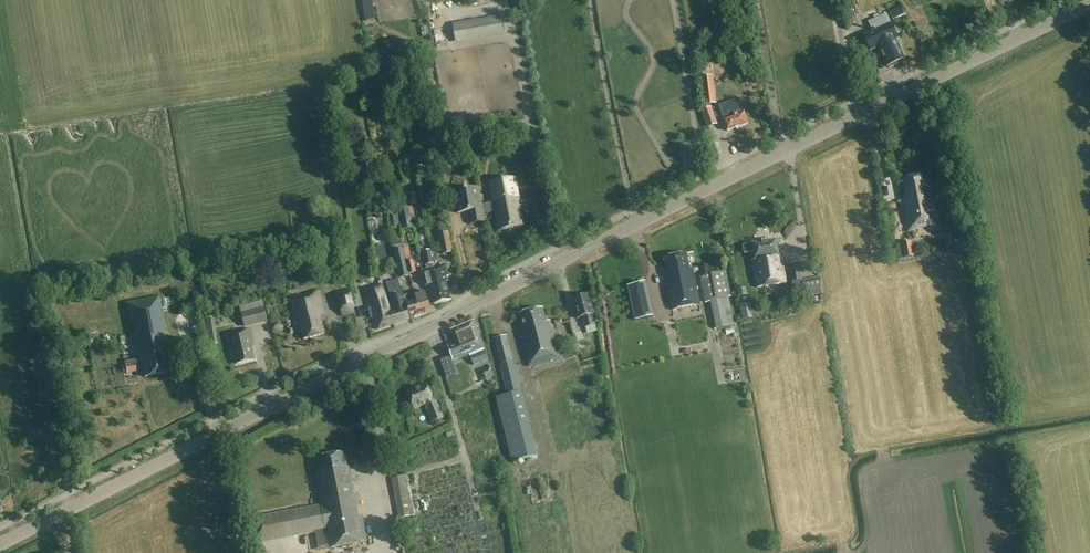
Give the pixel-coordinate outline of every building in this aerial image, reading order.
[(375,20),(373,4),(363,6),(365,21),(375,20)] [(901,7),(889,13),(893,21),(905,15),(901,7)] [(889,69),(902,63),(904,62),(903,61),(906,60),(897,40),(899,40),(887,13),(868,22),(868,23),(872,33),(863,37),(870,52),(878,49),(886,69),(888,68),(889,69)] [(453,25),(456,41),(503,34),(500,17),(453,25)] [(701,78),(704,105),(716,104),(713,76),(701,78)] [(363,88),(365,100),(376,98),(373,85),(363,88)] [(743,108),(734,111),(731,102),(719,106),(724,121),(723,121),(727,132),(749,125),(743,108)] [(702,111),(707,129),(718,125),(712,108),(702,111)] [(936,116),(938,124),(944,122),(942,114),(936,116)] [(932,228),(939,227),(930,180),(925,181),(924,175),(903,180),(907,200),(902,201),(908,233),(915,231),(915,230),(931,227),(932,228)] [(516,177),(503,180),(503,182),(507,201),(517,200),(517,199),(518,199),(519,199),(520,199),(516,177)] [(492,202),(482,204),(483,205),(485,214),(494,212),(496,212),(495,204),(507,201),(503,182),(503,180),(489,182),(492,202)] [(395,186),(403,229),(413,227),(411,214),(409,206),(409,205),(405,184),(395,186)] [(457,214),(458,214),(467,212),(468,213),(470,225),(471,225),(486,222),(485,214),(483,205),(482,204),(479,188),(479,187),(453,192),(457,214)] [(415,194),(408,196),(409,205),(417,204),(415,194)] [(498,231),(499,231),(524,227),(525,226),(522,206),(520,207),(518,199),(517,199),(517,200),(507,201),(495,204),(496,212),(494,212),(498,231)] [(367,203),(368,210),(382,207),(381,200),(367,203)] [(541,203),(530,205),(533,218),(543,217),(541,203)] [(939,204),(940,212),(950,211),(948,203),(939,204)] [(442,255),(443,255),(446,254),(453,253),(449,232),(438,234),(442,255)] [(949,247),(957,246),(956,235),(947,237),(949,247)] [(743,246),(744,254),(754,253),(755,260),(752,261),(755,277),(757,288),(786,283),(783,265),(779,266),(778,258),(779,258),(776,241),(743,246)] [(900,243),(903,259),(914,257),(911,241),(900,243)] [(383,245),(372,248),(377,267),(387,265),(383,245)] [(394,251),(400,279),(410,276),(410,274),(416,273),(414,261),(407,263),(404,249),(394,251)] [(423,271),(427,288),(430,287),(433,306),(442,304),(435,269),(434,269),(430,251),(423,252),(427,270),(423,271)] [(672,311),(675,310),(697,305),(700,305),(694,273),(699,272),(705,304),(711,302),(717,330),(734,327),(729,298),(732,297),(726,271),(724,271),(711,274),(709,264),(689,268),(686,255),(665,259),(670,284),(666,284),(672,311)] [(788,264),(791,283),(803,281),(799,262),(788,264)] [(447,266),(435,269),(442,304),(452,302),(448,283),(451,282),(447,266)] [(811,296),(823,294),(820,278),(802,281),(804,292),(810,292),(811,296)] [(627,286),(635,321),(653,317),(645,282),(627,286)] [(376,331),(378,331),(395,325),(394,320),(396,320),(395,317),(393,317),(391,309),(390,308),(383,285),(363,291),(370,317),(371,316),(376,331)] [(342,316),(355,313),(350,289),(337,292),(342,316)] [(738,291),(739,298),(748,296),(747,289),(738,291)] [(415,293),(422,317),(432,314),(426,295),(421,291),(415,293)] [(325,316),(319,292),(308,294),(309,297),(302,298),(301,296),(290,299),(298,334),(302,333),(304,340),(325,335),(321,317),(325,316)] [(413,320),(415,319),(422,317),(415,293),(405,296),(406,301),(407,301),(413,320)] [(392,307),(390,308),(391,309),(393,317),(395,317),(396,320),(394,320),(395,325),(396,325),(410,320),(403,295),(403,294),(389,298),(392,307)] [(586,329),(596,326),(593,315),(595,315),(589,295),(575,299),(576,301),(578,309),(575,310),(578,320),(583,318),(586,329)] [(169,346),(159,296),(126,303),(130,325),(135,324),(136,333),(132,334),(138,367),(143,366),(145,377),(169,373),(164,347),(169,346)] [(244,328),(260,325),(268,323),(264,308),(240,313),(244,328)] [(543,309),(520,315),(526,338),(521,339),(529,367),(536,365),(555,360),(560,359),(551,322),(547,323),(543,309)] [(453,361),(484,349),(474,322),(450,331),(455,344),(448,347),(453,361)] [(231,353),(233,352),(236,365),(238,364),(255,360),(252,348),(255,348),(252,335),(251,330),(228,335),(226,335),(231,353)] [(575,333),(579,348),(586,346),(582,331),(575,333)] [(508,336),(494,339),(500,365),(514,362),(508,336)] [(124,365),(126,374),(136,372),(134,363),(124,365)] [(13,368),(14,378),(35,377),(34,366),(13,368)] [(407,391),(408,394),(415,411),(426,406),(433,423),(434,422),(444,418),(437,402),(435,403),(427,386),(426,383),(407,391)] [(496,398),(504,428),(529,422),(521,392),(507,395),(496,398)] [(453,430),(446,432),(448,438),(455,436),(453,430)] [(348,468),(345,455),(319,460),(322,475),(316,476),(322,506),(257,519),(262,544),(316,534),(318,545),(329,543),(330,550),(367,543),(361,515),(358,515),(357,507),(360,507),(355,478),(351,479),(349,468),(348,468)] [(391,478),(399,519),(416,516),(408,475),(391,478)]
